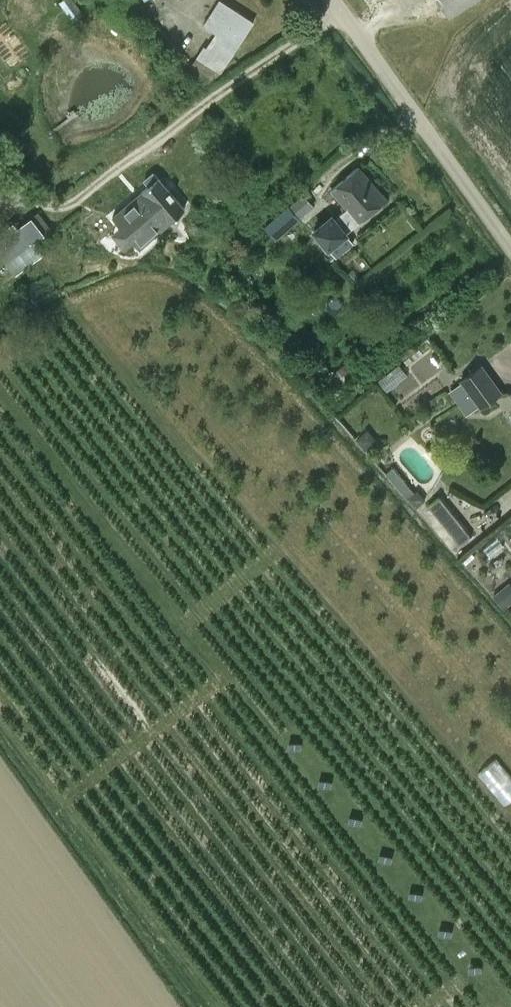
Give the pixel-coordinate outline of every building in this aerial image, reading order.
[(221,0),(219,0),(203,25),(216,33),(206,47),(204,46),(189,68),(205,85),(220,72),(254,21),(221,0)] [(477,0),(437,0),(448,19),(477,0)] [(349,230),(360,220),(387,199),(359,166),(331,190),(346,209),(338,216),(349,230)] [(101,199),(114,214),(142,247),(185,210),(158,177),(154,173),(142,181),(146,187),(139,193),(126,178),(101,199)] [(303,194),(290,206),(300,217),(313,205),(303,194)] [(289,205),(273,220),(284,232),(300,218),(299,216),(298,216),(289,206),(289,205)] [(44,233),(51,228),(38,212),(32,216),(17,227),(13,222),(0,232),(0,256),(6,263),(28,247),(45,234),(44,233)] [(335,218),(317,233),(330,247),(347,231),(335,218)] [(339,383),(346,377),(344,374),(351,368),(347,362),(332,374),(339,383)] [(468,414),(478,406),(480,408),(502,392),(482,364),(459,379),(461,382),(450,390),(468,414)] [(427,505),(428,506),(418,514),(449,552),(458,544),(459,545),(472,534),(440,495),(427,505)] [(495,592),(504,605),(510,600),(510,583),(509,581),(495,592)]
